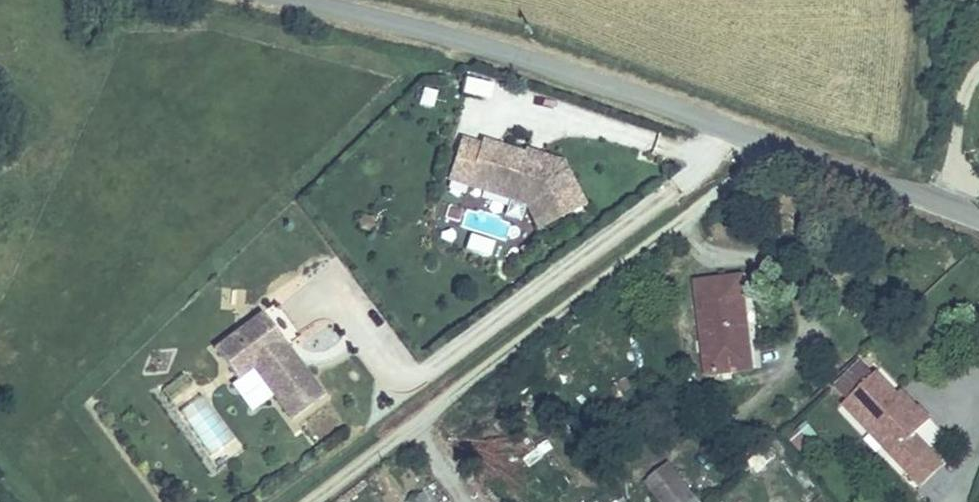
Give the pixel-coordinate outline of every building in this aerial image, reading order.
[(488,99),(492,84),(465,77),(462,92),(488,99)] [(422,87),(418,105),(433,108),(437,90),(422,87)] [(521,204),(534,231),(586,206),(565,163),(461,130),(445,181),(521,204)] [(469,234),(464,249),(490,257),(494,241),(469,234)] [(692,271),(705,356),(746,350),(743,330),(754,328),(742,264),(692,271)] [(333,384),(272,299),(224,334),(247,366),(262,355),(300,407),(333,384)] [(936,414),(910,387),(907,390),(883,365),(849,398),(898,450),(920,429),(936,414)] [(207,454),(232,438),(207,398),(182,414),(207,454)] [(808,424),(790,436),(801,452),(819,440),(808,424)] [(912,464),(934,444),(920,429),(898,450),(912,464)] [(690,468),(672,445),(665,451),(682,473),(690,468)] [(648,464),(681,501),(703,483),(690,468),(682,473),(665,451),(648,464)] [(429,488),(403,501),(437,501),(429,488)]
